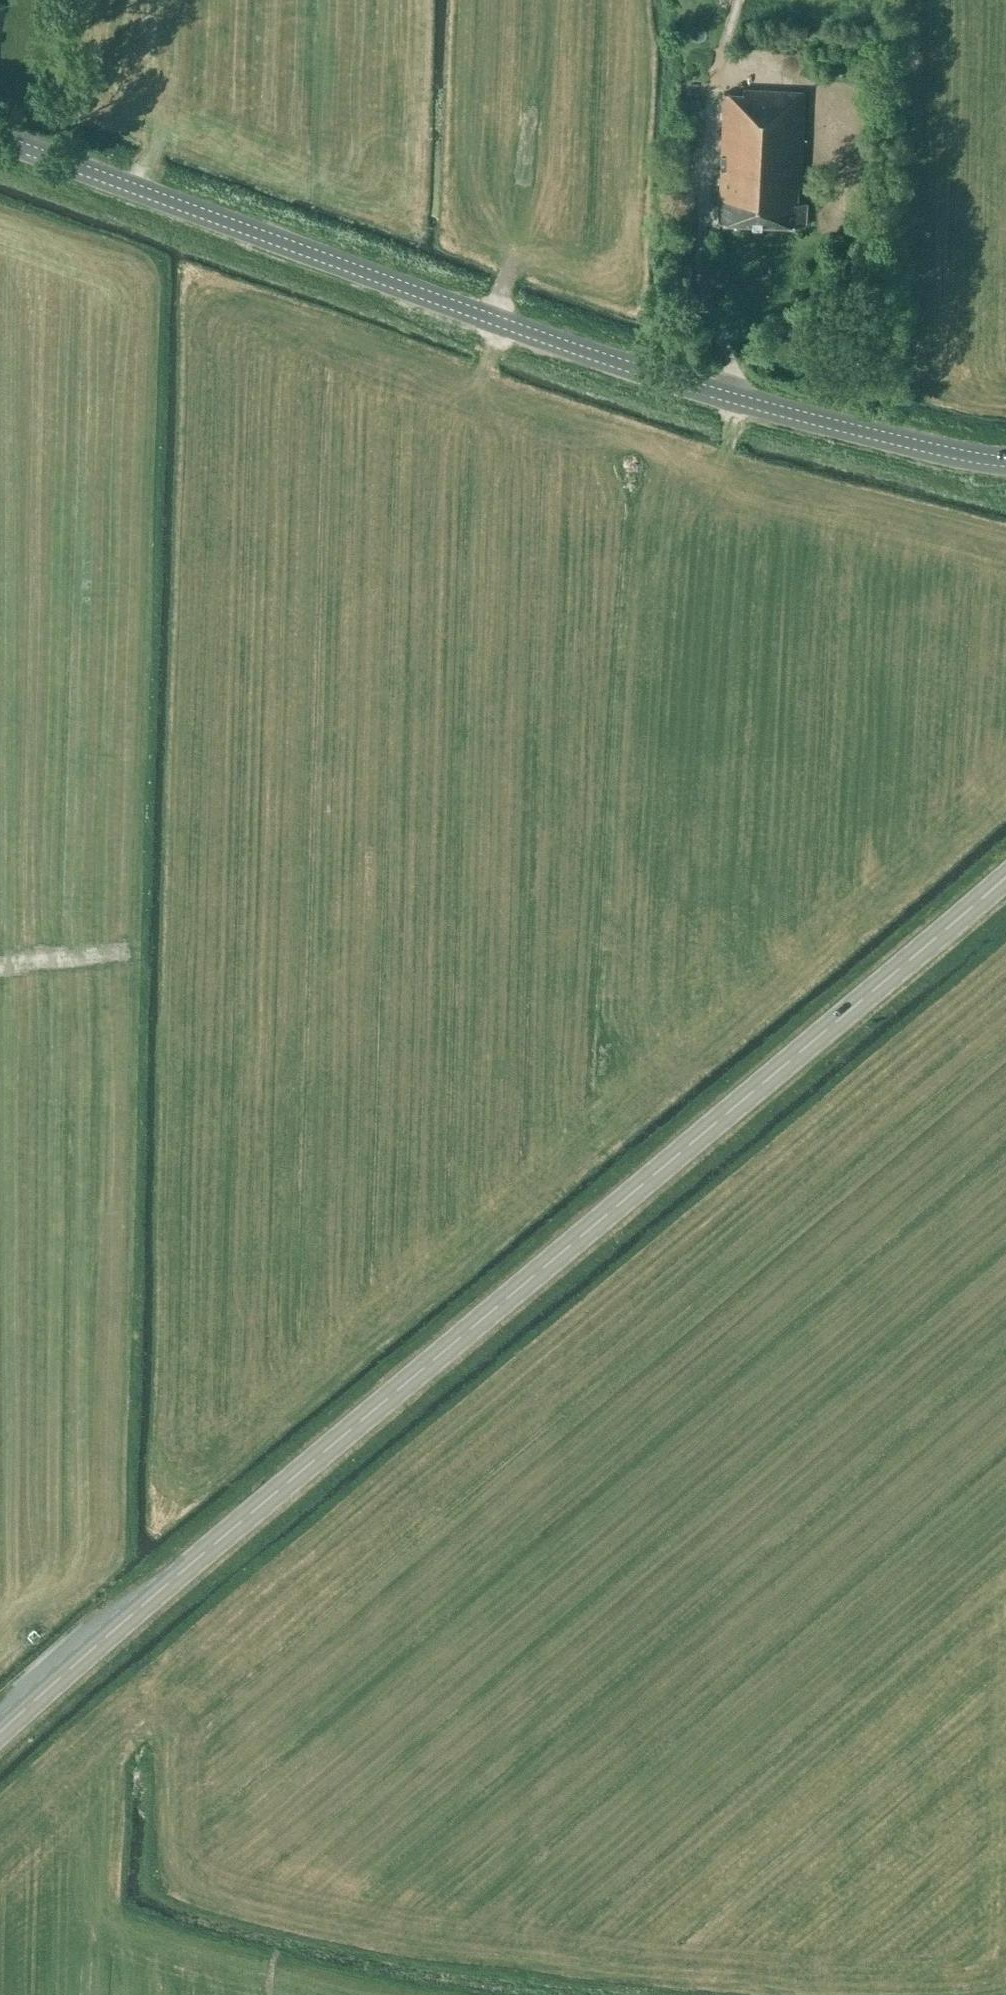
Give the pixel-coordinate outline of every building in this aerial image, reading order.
[(794,224),(806,225),(807,202),(797,202),(798,186),(801,186),(805,91),(743,89),(743,93),(724,92),(719,221),(725,222),(794,225),(794,224)]
